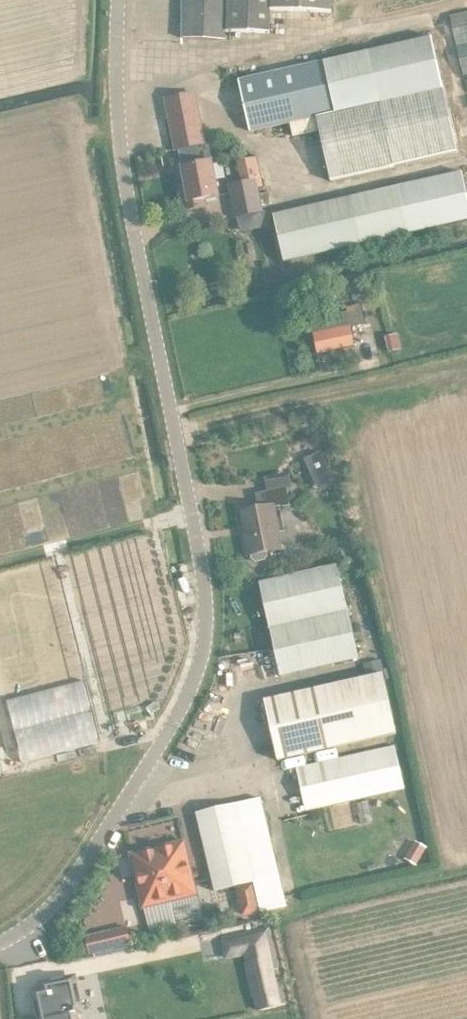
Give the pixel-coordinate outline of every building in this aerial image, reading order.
[(331,0),(184,0),(183,38),(224,39),(224,31),(269,32),(270,9),(330,12),(331,0)] [(466,74),(466,11),(448,16),(461,75),(466,74)] [(395,165),(457,151),(431,36),(238,80),(250,130),(289,122),(292,136),(319,130),(330,180),(395,166),(395,165)] [(203,150),(202,143),(204,143),(194,93),(165,98),(174,149),(178,148),(180,160),(181,167),(185,185),(179,186),(183,210),(205,205),(204,198),(218,195),(209,149),(203,150)] [(466,219),(466,196),(461,171),(273,214),(283,261),(466,219)] [(235,216),(262,211),(257,187),(230,193),(235,216)] [(317,353),(354,345),(350,326),(358,324),(354,303),(351,304),(351,305),(345,306),(347,314),(310,322),(317,353)] [(322,448),(304,457),(319,489),(338,481),(322,448)] [(285,487),(270,490),(255,492),(258,508),(241,511),(246,536),(243,537),(247,555),(250,554),(251,558),(255,561),(264,559),(266,555),(265,551),(280,548),(277,532),(283,531),(279,506),(289,504),(285,487)] [(57,558),(0,570),(0,678),(16,756),(95,740),(57,558)] [(280,676),(358,658),(337,564),(259,582),(280,676)] [(277,760),(395,733),(382,673),(264,700),(277,760)] [(394,745),(296,767),(305,810),(404,788),(394,745)] [(285,906),(260,801),(236,807),(235,803),(196,812),(214,890),(252,881),(253,886),(259,911),(259,912),(285,906)] [(183,840),(161,845),(173,900),(197,894),(183,840)] [(176,926),(170,901),(173,900),(161,845),(129,853),(142,908),(143,907),(149,932),(176,926)] [(245,915),(259,911),(253,886),(239,889),(245,915)] [(91,953),(128,945),(124,927),(87,936),(91,953)] [(253,1007),(279,1005),(272,932),(224,936),(226,955),(247,953),(253,1007)] [(33,991),(39,1018),(76,1018),(74,1012),(80,1010),(73,977),(50,981),(52,987),(33,991)]
